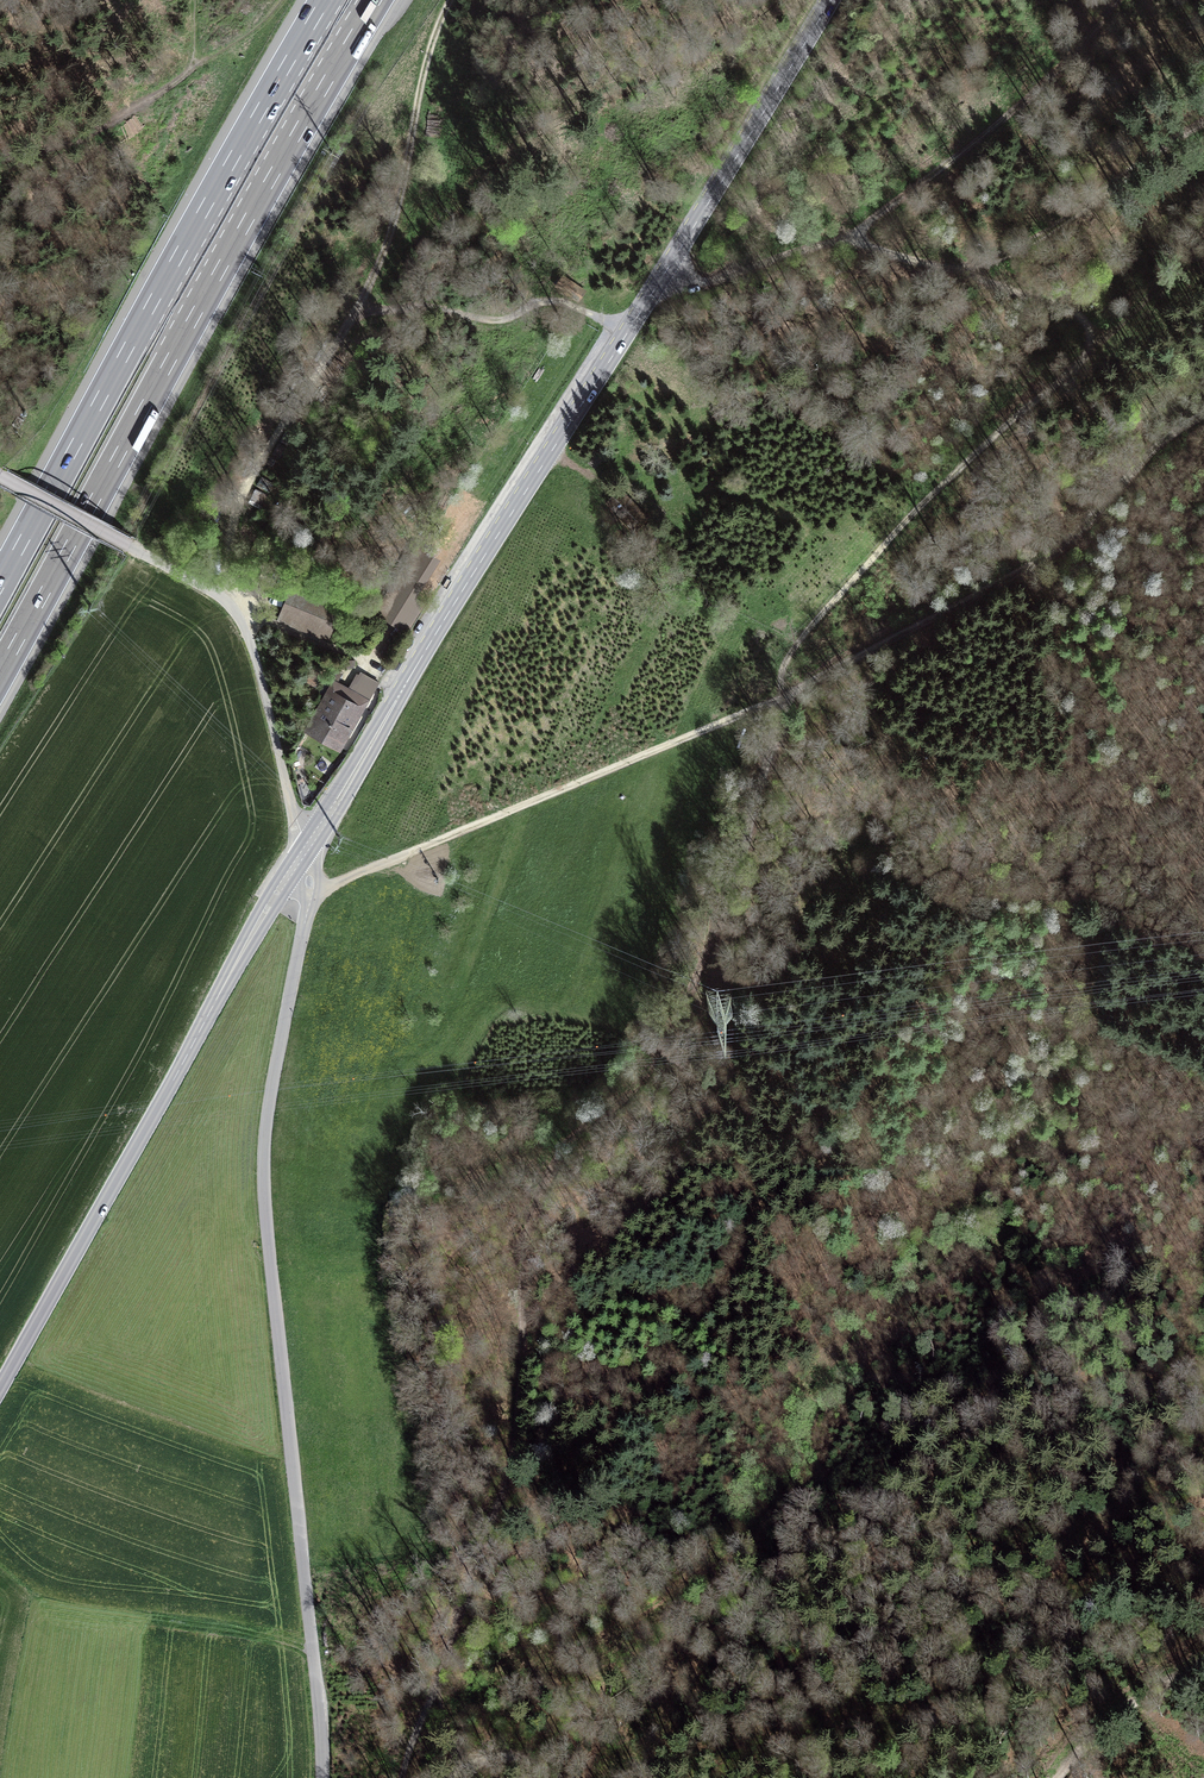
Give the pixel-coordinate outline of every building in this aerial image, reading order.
[(598,461),(590,455),(586,460),(594,466),(598,461)] [(377,616),(405,633),(426,600),(419,596),(440,562),(420,549),(377,616)] [(276,622),(328,640),(338,611),(286,593),(276,622)] [(332,680),(306,728),(341,747),(376,683),(364,676),(355,693),(332,680)]
